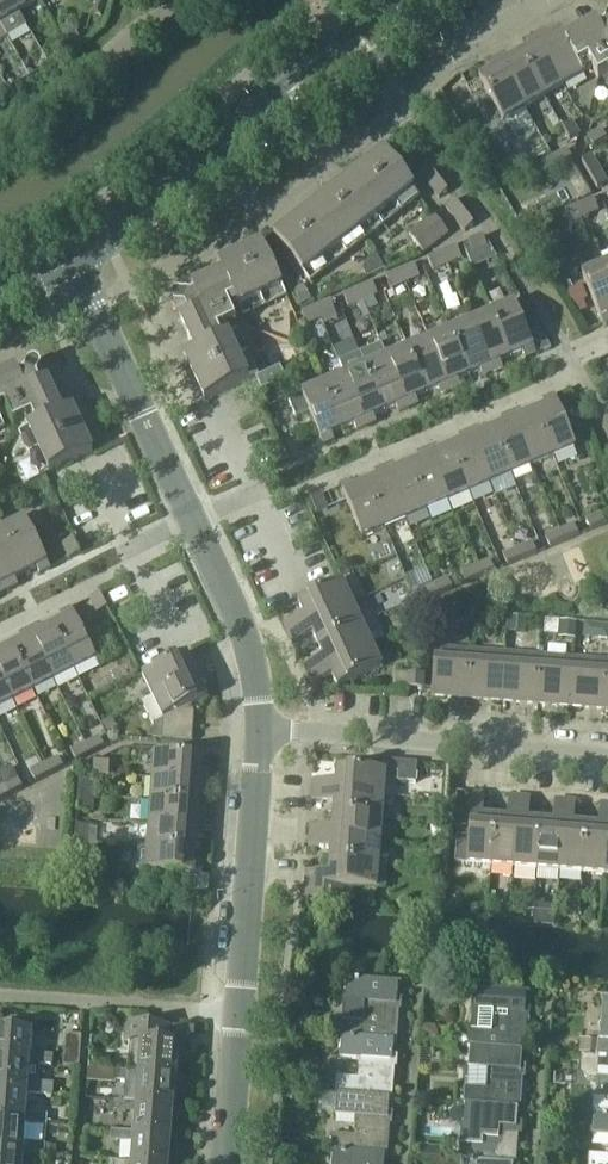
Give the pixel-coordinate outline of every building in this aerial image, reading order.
[(8,37),(27,26),(19,12),(20,12),(13,0),(0,0),(0,23),(8,37)] [(20,12),(40,0),(13,0),(20,12)] [(606,28),(601,31),(597,24),(567,41),(565,42),(584,74),(593,69),(599,79),(607,74),(607,20),(606,28)] [(8,37),(0,23),(0,42),(8,37)] [(564,85),(584,74),(565,42),(567,41),(561,31),(550,38),(546,32),(537,37),(564,85)] [(545,97),(564,85),(537,37),(527,42),(531,48),(520,55),(545,97)] [(525,108),(545,97),(520,55),(510,61),(506,55),(497,60),(525,108)] [(504,120),(525,108),(497,60),(488,65),(491,71),(480,78),(504,120)] [(9,90),(4,80),(0,82),(0,94),(9,90)] [(570,141),(580,135),(581,135),(573,121),(562,127),(570,141)] [(588,137),(594,147),(607,139),(602,130),(588,137)] [(553,158),(559,167),(573,159),(567,149),(553,158)] [(363,238),(419,195),(385,151),(329,194),(363,238)] [(582,162),(590,174),(599,168),(592,156),(582,162)] [(546,175),(559,167),(553,158),(540,165),(546,175)] [(449,191),(430,166),(421,173),(440,198),(449,191)] [(599,168),(590,174),(598,189),(607,183),(599,168)] [(329,194),(274,237),(308,281),(363,238),(329,194)] [(475,224),(455,200),(446,207),(465,231),(475,224)] [(580,206),(585,217),(599,210),(595,200),(580,206)] [(570,223),(585,217),(580,206),(566,212),(570,223)] [(450,234),(434,214),(408,234),(424,254),(450,234)] [(484,236),(469,243),(474,253),(488,247),(484,236)] [(240,307),(239,308),(242,314),(264,304),(286,294),(263,243),(241,253),(219,264),(223,274),(225,274),(240,307)] [(458,248),(443,254),(447,264),(462,258),(458,248)] [(433,270),(447,264),(443,254),(429,260),(433,270)] [(581,274),(604,325),(607,324),(607,272),(605,264),(581,274)] [(416,265),(401,272),(406,282),(420,276),(416,265)] [(391,288),(406,282),(401,272),(387,278),(391,288)] [(192,289),(196,296),(191,299),(179,295),(174,297),(173,302),(175,307),(186,311),(188,316),(181,320),(195,351),(196,352),(230,337),(229,336),(225,328),(237,323),(231,311),(239,308),(240,307),(225,274),(223,274),(192,289)] [(373,283),(358,290),(363,301),(378,294),(373,283)] [(303,286),(294,290),(302,306),(311,301),(303,286)] [(574,305),(585,301),(579,286),(568,291),(574,305)] [(349,306),(363,301),(358,290),(344,296),(349,306)] [(331,301),(316,308),(320,318),(336,312),(331,301)] [(515,303),(492,312),(511,357),(523,352),(526,359),(551,348),(539,330),(529,334),(515,303)] [(307,324),(320,318),(316,308),(302,314),(307,324)] [(511,357),(492,312),(471,321),(493,372),(503,368),(501,362),(511,357)] [(471,321),(451,330),(470,375),(481,370),(484,376),(493,372),(471,321)] [(470,375),(451,330),(430,339),(452,390),(461,386),(458,379),(470,375)] [(196,352),(195,351),(185,356),(195,378),(205,400),(256,377),(246,355),(236,333),(229,336),(230,337),(196,352)] [(452,390),(430,339),(409,347),(428,392),(439,388),(442,394),(452,390)] [(367,365),(386,410),(397,406),(400,412),(409,408),(387,357),(382,344),(361,353),(367,365)] [(428,392),(409,347),(387,357),(409,408),(419,404),(416,397),(428,392)] [(367,365),(361,353),(340,362),(345,375),(367,426),(377,422),(374,415),(386,410),(367,365)] [(1,419),(9,415),(14,426),(26,421),(29,429),(30,430),(64,414),(63,413),(48,382),(41,385),(38,381),(42,369),(40,364),(35,362),(30,364),(26,376),(20,378),(17,371),(0,378),(0,419),(1,419)] [(287,378),(281,365),(257,377),(263,390),(287,378)] [(345,375),(324,383),(343,429),(355,424),(357,430),(367,426),(345,375)] [(343,429),(324,383),(289,398),(297,418),(310,413),(324,445),(335,440),(332,433),(343,429)] [(547,407),(535,411),(555,456),(577,447),(555,396),(544,400),(547,407)] [(29,429),(23,432),(33,453),(43,476),(94,452),(84,430),(73,408),(63,413),(64,414),(30,430),(29,429)] [(533,465),(555,456),(535,411),(524,416),(521,410),(511,414),(533,465)] [(512,474),(533,465),(511,414),(502,418),(504,425),(493,430),(512,474)] [(491,483),(512,474),(493,430),(482,434),(479,428),(469,432),(491,483)] [(462,443),(451,448),(470,492),(491,483),(469,432),(459,436),(462,443)] [(287,443),(294,458),(304,453),(298,439),(287,443)] [(437,446),(427,450),(449,501),(470,492),(451,448),(440,452),(437,446)] [(428,510),(449,501),(427,450),(417,454),(420,461),(409,465),(428,510)] [(407,519),(428,510),(409,465),(397,470),(395,464),(385,468),(407,519)] [(378,479),(367,484),(385,528),(407,519),(385,468),(375,472),(378,479)] [(352,482),(341,486),(363,537),(385,528),(367,484),(355,488),(352,482)] [(322,495),(311,499),(317,514),(328,509),(322,495)] [(38,511),(26,517),(31,526),(43,520),(38,511)] [(591,530),(606,524),(601,514),(587,520),(591,530)] [(51,568),(39,544),(26,518),(4,529),(26,573),(37,567),(40,573),(51,568)] [(561,531),(565,542),(580,535),(575,525),(561,531)] [(4,529),(0,531),(0,572),(9,589),(19,585),(15,578),(26,573),(4,529)] [(561,531),(546,537),(551,548),(565,542),(561,531)] [(80,553),(76,544),(73,539),(63,544),(70,558),(80,553)] [(533,543),(518,549),(523,559),(537,553),(533,543)] [(509,566),(523,559),(518,549),(504,555),(509,566)] [(491,561),(476,567),(481,577),(495,571),(491,561)] [(462,573),(466,583),(481,577),(476,567),(462,573)] [(9,589),(0,572),(0,594),(9,589)] [(439,595),(453,589),(449,579),(434,585),(439,595)] [(284,624),(289,634),(353,603),(343,582),(299,602),(305,615),(284,624)] [(424,601),(439,595),(434,585),(420,591),(424,601)] [(108,608),(101,594),(91,599),(98,613),(108,608)] [(313,634),(319,645),(363,624),(353,603),(289,634),(293,644),(313,634)] [(64,620),(52,626),(74,670),(97,658),(71,609),(61,614),(64,620)] [(508,630),(526,631),(527,618),(509,617),(508,630)] [(559,635),(576,637),(577,622),(560,621),(559,635)] [(303,666),(308,676),(373,645),(363,624),(319,645),(324,656),(303,666)] [(39,625),(28,631),(53,680),(74,670),(52,626),(42,631),(39,625)] [(598,625),(597,638),(607,639),(607,625),(598,625)] [(23,641),(11,647),(34,690),(53,680),(28,631),(20,634),(23,641)] [(383,667),(373,645),(308,676),(312,685),(333,675),(339,688),(383,667)] [(13,701),(34,690),(11,647),(1,652),(0,649),(0,676),(13,701)] [(432,696),(467,698),(471,650),(436,647),(434,677),(433,689),(432,696)] [(505,652),(471,650),(467,698),(502,701),(505,652)] [(540,655),(505,652),(502,701),(536,704),(540,655)] [(154,698),(205,674),(200,664),(193,667),(187,654),(143,675),(154,698)] [(575,658),(540,655),(536,704),(571,706),(575,658)] [(575,658),(571,706),(606,709),(607,682),(607,660),(575,658)] [(414,662),(413,674),(424,674),(425,663),(414,662)] [(398,672),(396,687),(409,688),(410,673),(398,672)] [(410,673),(409,688),(423,689),(424,677),(424,674),(413,674),(410,673)] [(163,725),(194,727),(195,713),(192,706),(208,698),(202,686),(209,683),(205,674),(154,698),(142,703),(152,724),(155,723),(164,719),(163,725)] [(13,701),(0,676),(0,707),(13,701)] [(101,723),(111,718),(108,712),(102,710),(96,713),(101,723)] [(193,741),(194,727),(163,725),(164,719),(155,723),(154,738),(193,741)] [(100,737),(86,744),(91,755),(105,747),(100,737)] [(72,751),(77,762),(91,755),(86,744),(72,751)] [(154,778),(209,782),(210,772),(203,771),(204,758),(156,754),(154,778)] [(59,758),(46,765),(51,775),(64,768),(59,758)] [(314,780),(313,791),(385,796),(386,781),(417,783),(418,763),(379,760),(378,771),(338,768),(337,781),(314,780)] [(110,763),(95,762),(94,773),(110,775),(110,763)] [(31,772),(36,782),(51,775),(46,765),(31,772)] [(19,778),(4,786),(9,796),(24,789),(19,778)] [(154,778),(152,801),(201,805),(202,792),(208,793),(209,782),(154,778)] [(81,780),(79,796),(91,797),(92,781),(81,780)] [(9,796),(4,786),(0,788),(0,801),(9,796)] [(334,815),(383,819),(385,796),(313,791),(313,801),(335,803),(334,815)] [(468,864),(491,866),(495,818),(484,817),(486,794),(473,793),(470,837),(457,836),(455,863),(468,864)] [(91,797),(79,796),(78,811),(89,812),(91,797)] [(495,818),(491,866),(514,868),(519,797),(510,796),(508,819),(495,818)] [(514,868),(537,870),(540,821),(529,820),(531,798),(519,797),(514,868)] [(540,821),(537,870),(561,872),(567,800),(555,799),(554,822),(540,821)] [(561,872),(582,874),(586,825),(575,824),(577,801),(567,800),(561,872)] [(201,805),(152,801),(150,825),(206,829),(207,817),(200,817),(201,805)] [(582,874),(606,876),(607,844),(607,804),(601,803),(599,826),(586,825),(582,874)] [(381,841),(383,819),(334,815),(333,827),(311,825),(310,836),(381,841)] [(77,825),(76,842),(87,843),(88,826),(77,825)] [(205,839),(206,829),(150,825),(148,847),(197,850),(198,838),(205,839)] [(331,860),(379,864),(381,841),(310,836),(309,847),(332,848),(331,860)] [(87,843),(76,842),(74,857),(86,858),(87,843)] [(202,875),(203,863),(196,862),(197,850),(148,847),(147,870),(202,875)] [(338,900),(339,886),(385,889),(386,865),(379,864),(331,860),(330,873),(307,871),(305,898),(338,900)] [(340,1038),(343,1039),(397,1043),(402,985),(345,980),(345,982),(347,982),(344,1021),(342,1021),(340,1038)] [(470,1049),(471,1049),(526,1053),(530,995),(474,990),(474,992),(475,992),(474,1013),(473,1013),(472,1031),(471,1031),(470,1049)] [(607,1060),(607,1001),(602,1000),(602,1002),(604,1002),(601,1041),(599,1041),(598,1057),(598,1059),(600,1059),(607,1060)] [(2,1023),(1,1031),(27,1033),(28,1020),(8,1018),(8,1023),(2,1023)] [(179,1046),(172,1045),(173,1032),(174,1032),(174,1030),(126,1026),(125,1043),(131,1043),(129,1072),(177,1076),(179,1046)] [(422,1026),(421,1042),(438,1043),(438,1034),(435,1027),(422,1026)] [(0,1031),(0,1062),(30,1064),(32,1034),(27,1033),(1,1031),(0,1031)] [(66,1035),(66,1036),(63,1067),(80,1068),(82,1036),(66,1035)] [(359,1080),(337,1078),(337,1077),(323,1076),(322,1094),(336,1095),(336,1096),(338,1096),(393,1100),(397,1043),(343,1039),(341,1059),(360,1061),(359,1080)] [(581,1040),(580,1053),(596,1055),(597,1041),(581,1040)] [(521,1110),(526,1053),(471,1049),(470,1070),(468,1088),(466,1088),(465,1106),(466,1106),(521,1110)] [(600,1059),(598,1059),(598,1057),(582,1055),(581,1071),(587,1078),(597,1079),(598,1079),(598,1080),(607,1081),(607,1060),(600,1059)] [(28,1094),(52,1096),(53,1084),(37,1083),(38,1065),(30,1064),(0,1062),(0,1092),(28,1094)] [(136,1103),(174,1106),(177,1076),(129,1072),(117,1071),(116,1082),(126,1083),(125,1101),(128,1102),(136,1103)] [(284,1090),(284,1099),(293,1099),(294,1091),(284,1090)] [(25,1124),(47,1126),(48,1115),(26,1114),(28,1094),(0,1092),(0,1122),(25,1124)] [(332,1153),(334,1153),(389,1158),(393,1100),(338,1096),(337,1117),(356,1119),(355,1137),(333,1136),(332,1153)] [(595,1116),(607,1117),(607,1100),(595,1099),(593,1116),(595,1116)] [(128,1112),(128,1102),(125,1101),(115,1101),(114,1111),(128,1112)] [(134,1133),(172,1136),(174,1106),(136,1103),(135,1114),(134,1133)] [(472,1163),(517,1163),(521,1110),(466,1106),(464,1146),(462,1146),(460,1163),(462,1163),(472,1163)] [(595,1116),(594,1138),(607,1139),(607,1117),(595,1116)] [(23,1154),(45,1156),(46,1145),(24,1144),(25,1124),(0,1122),(0,1153),(23,1154)] [(112,1131),(111,1141),(125,1142),(125,1132),(112,1131)] [(140,1163),(170,1163),(172,1136),(134,1133),(133,1144),(131,1163),(140,1163)] [(441,1148),(419,1147),(419,1157),(440,1158),(441,1148)] [(23,1154),(0,1153),(0,1163),(23,1163),(23,1154)] [(389,1158),(334,1153),(333,1163),(388,1163),(389,1158)] [(590,1156),(589,1163),(607,1163),(607,1157),(590,1156)]
